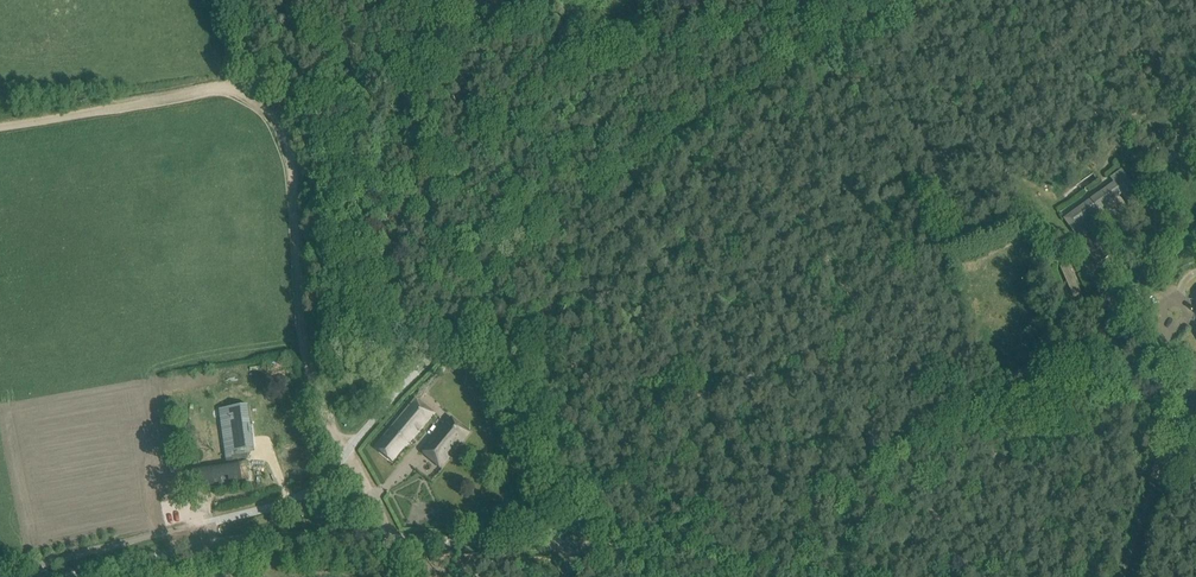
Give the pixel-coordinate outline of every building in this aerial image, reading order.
[(1100,214),(1109,208),(1107,204),(1121,194),(1136,214),(1148,205),(1125,173),(1063,218),(1097,266),(1109,257),(1083,221),(1098,211),(1100,214)] [(1061,269),(1074,297),(1081,294),(1069,266),(1061,269)] [(1128,294),(1131,300),(1140,296),(1137,290),(1128,294)] [(1146,329),(1138,331),(1140,339),(1147,337),(1146,329)] [(375,447),(392,461),(408,442),(409,442),(434,413),(416,398),(375,447)] [(210,466),(199,467),(201,486),(213,485),(249,480),(246,461),(233,463),(231,451),(253,448),(248,410),(220,414),(226,464),(210,466)] [(423,453),(440,467),(469,433),(451,419),(423,453)]
